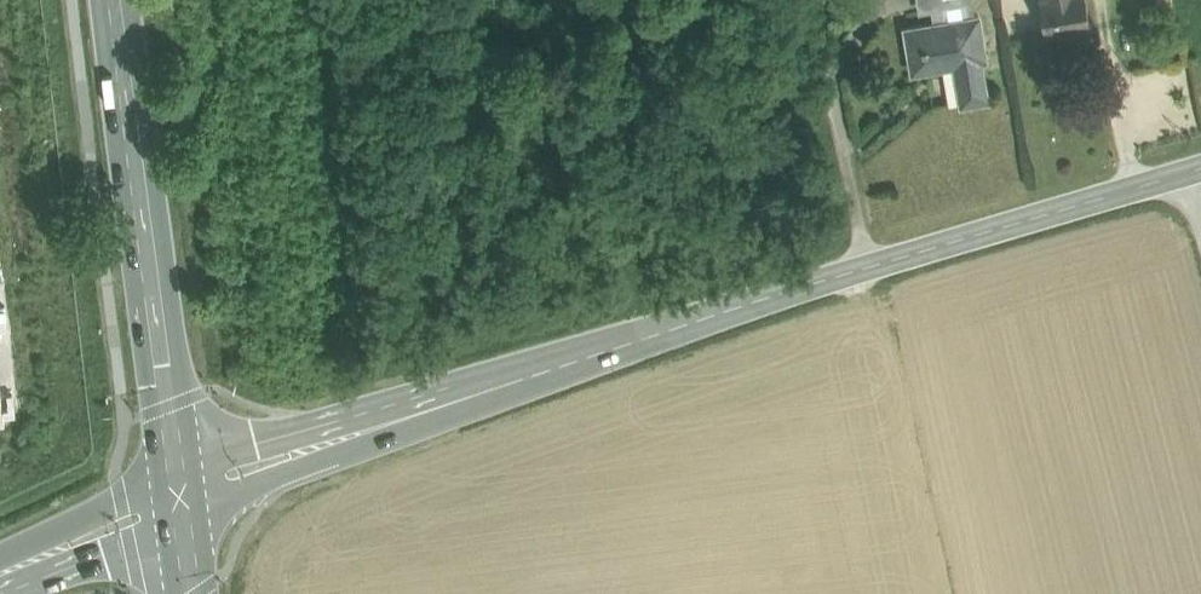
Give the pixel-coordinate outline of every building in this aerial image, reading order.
[(835,18),(848,15),(846,4),(851,3),(850,0),(832,0),(835,18)] [(1045,33),(1070,28),(1071,33),(1090,29),(1085,0),(1040,0),(1045,33)] [(978,14),(905,26),(913,69),(955,62),(962,101),(987,97),(980,58),(985,57),(978,14)]
